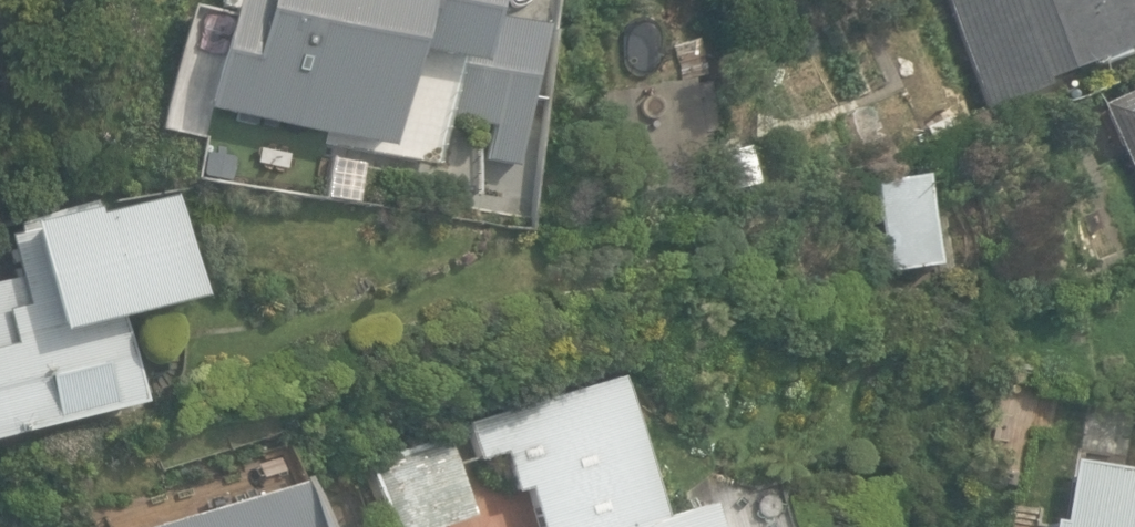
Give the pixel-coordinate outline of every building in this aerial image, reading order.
[(211,112),(274,127),(268,156),(309,165),(316,136),(411,158),(423,106),(516,127),(537,34),(475,20),(479,0),(228,0),(234,14),(211,112)] [(982,110),(1123,51),(1125,58),(1134,54),(1134,0),(941,0),(982,110)] [(1134,188),(1134,81),(1094,100),(1134,188)] [(875,191),(887,273),(931,267),(919,184),(875,191)] [(145,403),(123,316),(203,297),(178,195),(105,213),(101,199),(17,220),(21,235),(9,238),(18,277),(0,281),(0,438),(145,403)] [(620,377),(463,424),(474,460),(501,452),(514,493),(525,490),(536,526),(720,526),(712,502),(663,518),(620,377)] [(473,520),(443,439),(357,471),(378,526),(454,526),(473,520)] [(1071,463),(1060,524),(1051,522),(1051,526),(1134,526),(1134,474),(1071,463)] [(157,526),(315,526),(301,483),(157,526)]
